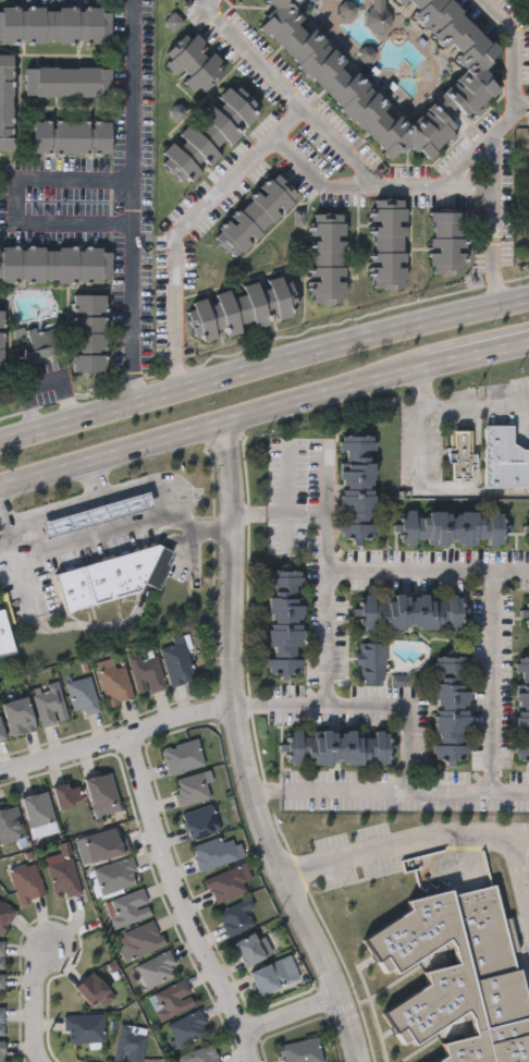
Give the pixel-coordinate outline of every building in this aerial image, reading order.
[(273,8),(265,0),(296,0),(288,8),(408,122),(466,62),(400,0),(448,0),(500,49),(480,69),(497,85),(467,118),(458,109),(448,120),(455,126),(426,157),(407,139),(390,157),(254,28),(273,8)] [(109,41),(0,41),(0,8),(109,8),(109,41)] [(227,65),(197,96),(160,60),(190,29),(227,65)] [(11,148),(0,148),(0,53),(11,53),(11,148)] [(110,96),(24,95),(25,66),(110,66),(110,96)] [(185,185),(155,154),(227,83),(258,114),(185,185)] [(110,152),(33,152),(33,120),(110,120),(110,152)] [(298,195),(234,258),(209,233),(273,170),(298,195)] [(371,288),(370,198),(403,197),(404,288),(371,288)] [(429,210),(463,210),(463,273),(429,273),(429,210)] [(309,211),(343,211),(344,302),(309,302),(309,211)] [(109,283),(0,283),(0,246),(109,247),(109,283)] [(253,326),(251,320),(241,324),(243,331),(195,342),(184,300),(286,273),(297,315),(253,326)] [(72,371),(72,294),(104,294),(104,371),(72,371)] [(24,362),(19,341),(16,342),(14,332),(49,324),(57,353),(24,362)] [(521,449),(528,449),(528,486),(483,486),(483,423),(510,424),(510,442),(521,449)] [(470,453),(475,453),(475,464),(470,464),(470,477),(451,478),(451,462),(450,462),(448,429),(470,429),(470,453)] [(373,435),(373,539),(360,539),(360,544),(337,544),(337,435),(373,435)] [(154,512),(150,496),(43,522),(46,537),(154,512)] [(398,510),(502,511),(502,546),(398,545),(398,510)] [(56,575),(65,613),(142,591),(146,583),(161,590),(171,569),(165,564),(172,554),(159,548),(56,575)] [(302,571),(299,675),(264,674),(267,570),(302,571)] [(358,594),(462,595),(462,631),(358,630),(358,594)] [(15,654),(2,610),(0,611),(0,658),(15,654)] [(158,645),(182,638),(195,680),(170,686),(158,645)] [(356,642),(382,642),(382,684),(356,684),(356,642)] [(127,658),(155,650),(163,688),(137,696),(127,658)] [(466,656),(467,760),(433,760),(432,657),(466,656)] [(513,657),(528,657),(528,761),(513,761),(513,657)] [(133,698),(107,705),(95,662),(112,658),(115,668),(124,666),(133,698)] [(75,716),(65,684),(88,676),(98,708),(75,716)] [(66,720),(40,727),(30,688),(58,682),(66,720)] [(36,730),(11,737),(1,704),(26,696),(36,730)] [(284,731),(390,731),(390,765),(284,765),(284,731)] [(168,776),(160,750),(196,740),(204,765),(168,776)] [(179,806),(171,781),(205,771),(212,797),(179,806)] [(84,778),(111,772),(118,804),(90,809),(84,778)] [(79,807),(54,807),(54,784),(79,784),(79,807)] [(53,822),(27,829),(20,796),(46,791),(53,822)] [(24,838),(0,844),(0,808),(15,804),(24,838)] [(220,830),(189,841),(180,815),(210,804),(220,830)] [(128,852),(91,864),(83,838),(115,828),(119,837),(124,835),(128,852)] [(192,845),(235,834),(241,859),(198,870),(192,845)] [(72,857),(79,891),(53,896),(45,858),(60,855),(61,859),(72,857)] [(100,894),(94,868),(131,858),(138,884),(100,894)] [(17,902),(10,868),(35,863),(44,896),(17,902)] [(246,892),(213,904),(204,878),(245,863),(250,879),(243,882),(246,892)] [(493,882),(528,1024),(528,1061),(433,1061),(444,1054),(442,1043),(476,1035),(468,1009),(413,1045),(409,1039),(402,1043),(381,1012),(426,984),(422,971),(457,962),(450,935),(448,935),(395,969),(392,965),(384,969),(364,938),(408,910),(406,901),(448,890),(450,893),(493,882)] [(104,902),(142,889),(150,915),(113,928),(104,902)] [(246,911),(254,925),(229,938),(216,913),(247,896),(253,906),(246,911)] [(2,933),(0,932),(0,901),(15,908),(2,933)] [(120,935),(152,920),(163,945),(131,960),(120,935)] [(232,944),(251,933),(266,956),(246,968),(232,944)] [(177,977),(142,986),(136,962),(171,953),(177,977)] [(295,981),(258,996),(249,972),(286,959),(295,981)] [(148,997),(183,979),(195,1003),(160,1021),(148,997)] [(207,1034),(176,1048),(167,1025),(197,1012),(207,1034)] [(102,1042),(64,1042),(64,1015),(102,1015),(102,1042)] [(146,1028),(139,1061),(112,1061),(120,1023),(146,1028)] [(316,1038),(322,1061),(282,1061),(279,1047),(316,1038)] [(212,1043),(218,1061),(179,1061),(176,1055),(212,1043)]
